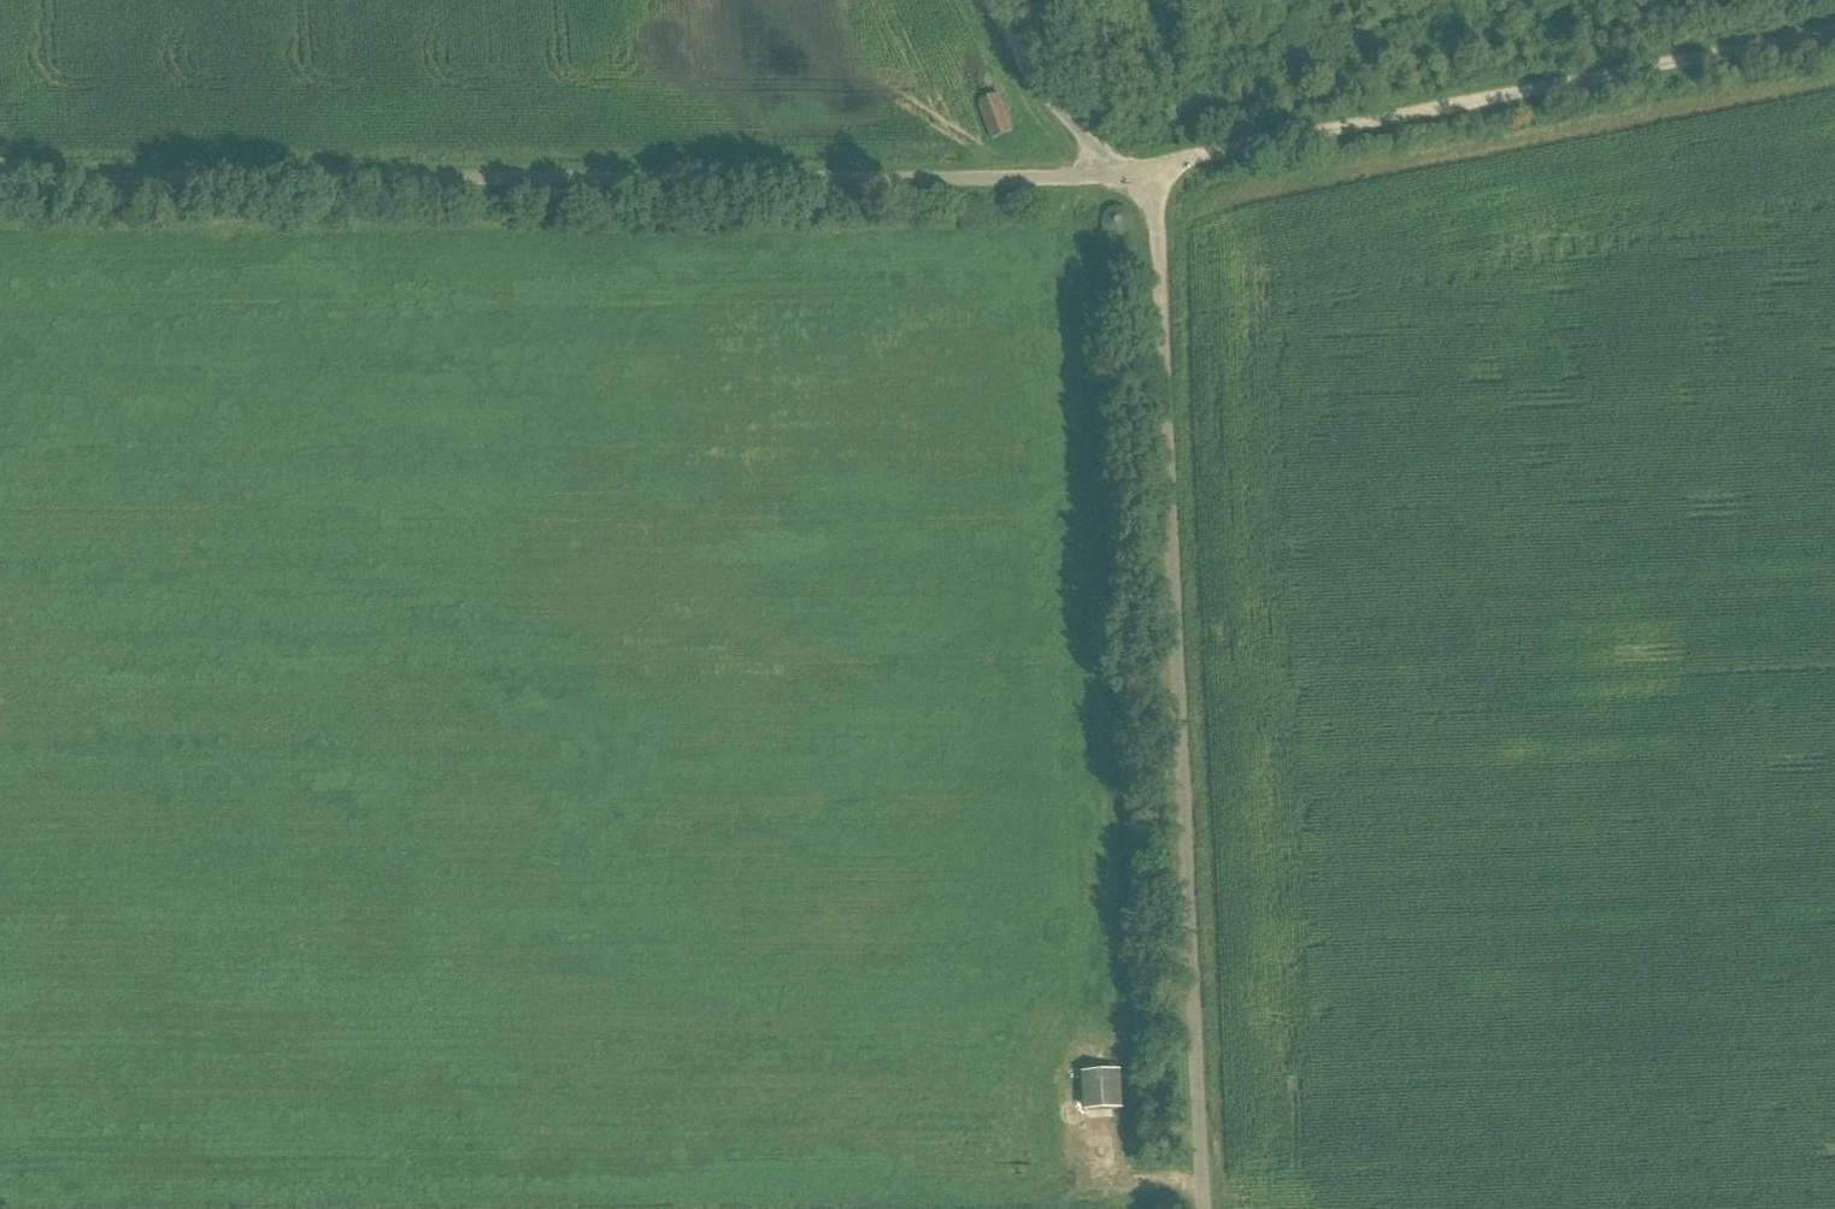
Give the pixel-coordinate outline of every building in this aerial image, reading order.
[(994,97),(973,106),(990,142),(1010,133),(994,97)] [(1113,213),(1106,223),(1111,235),(1119,240),(1130,238),(1136,229),(1135,216),(1125,211),(1113,213)] [(1082,1078),(1083,1116),(1118,1115),(1117,1077),(1082,1078)]
